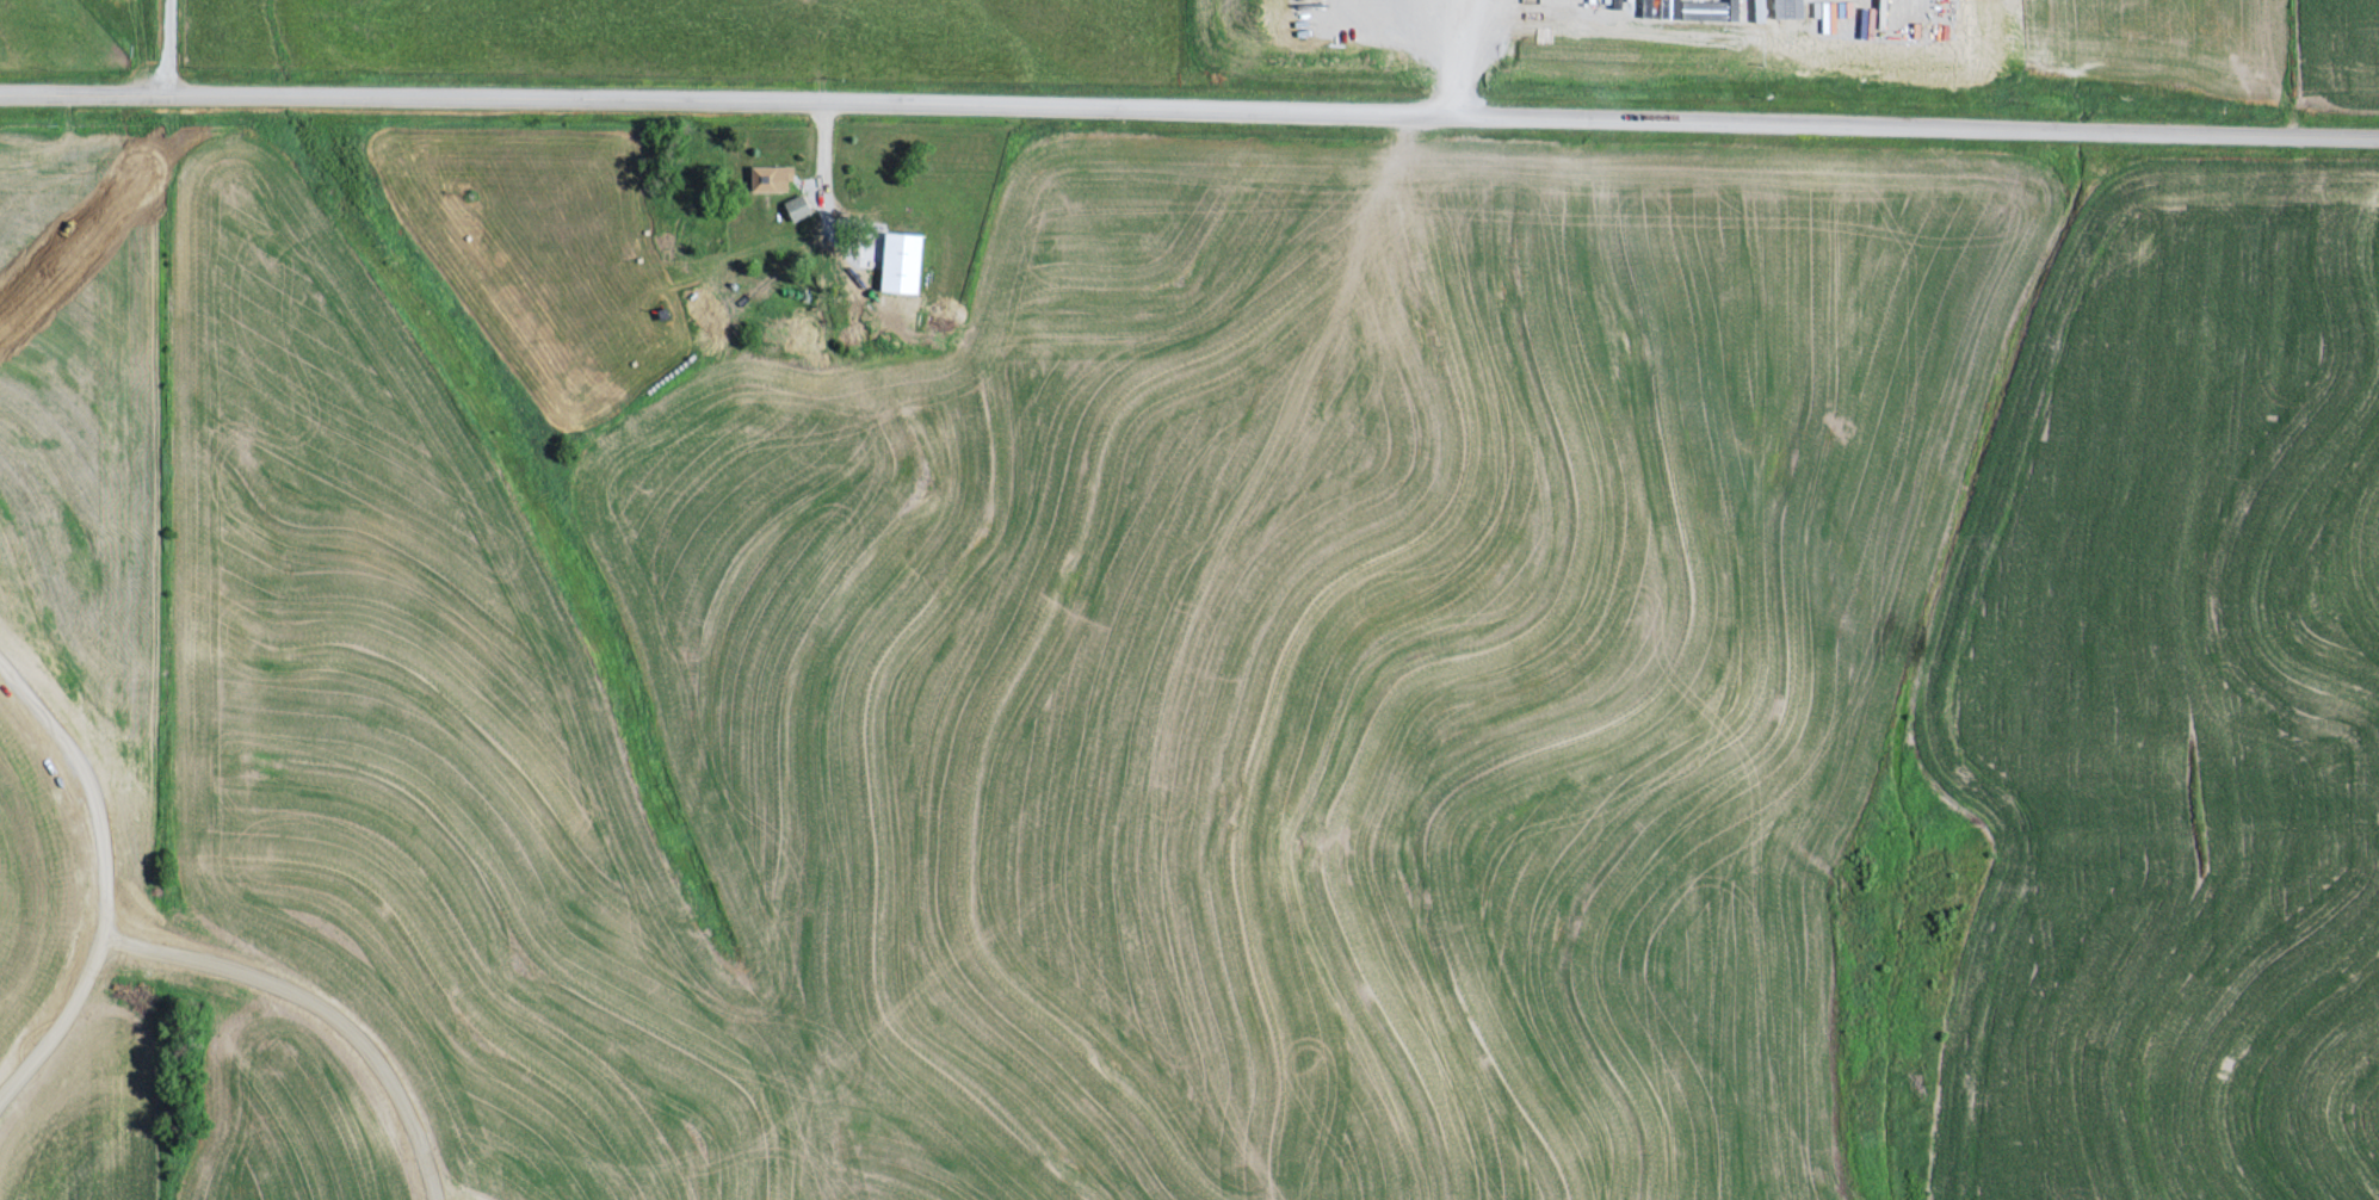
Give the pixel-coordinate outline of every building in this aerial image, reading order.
[(795,190),(795,165),(751,165),(751,190),(795,190)] [(792,219),(812,213),(806,193),(786,200),(792,219)] [(880,290),(920,292),(922,232),(883,230),(880,290)]
